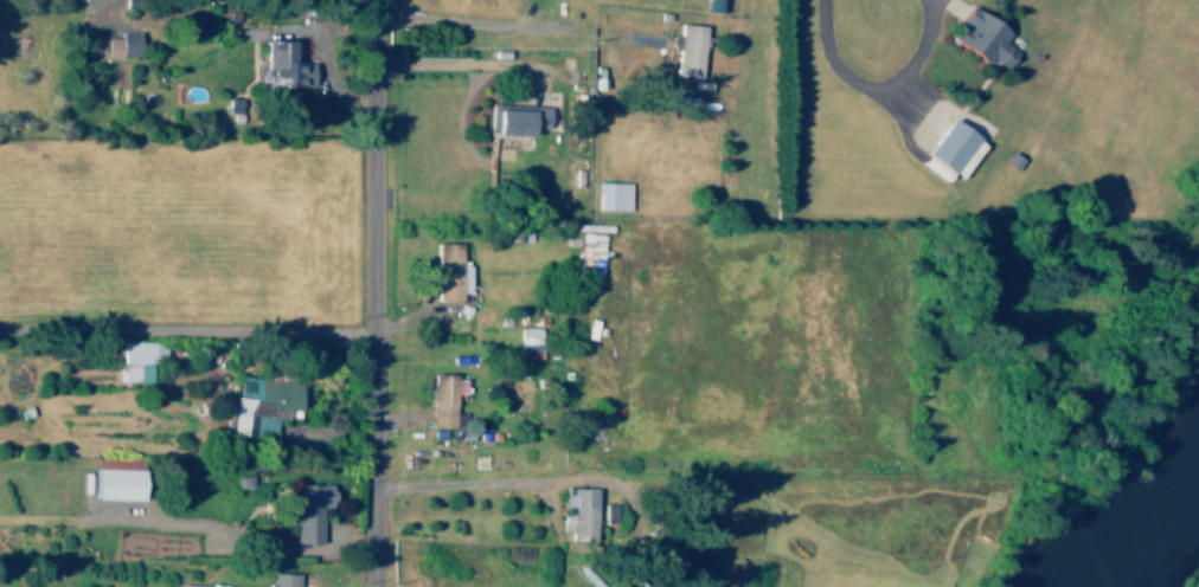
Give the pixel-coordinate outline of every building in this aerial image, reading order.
[(711,12),(713,0),(700,0),(698,10),(711,12)] [(997,41),(1003,33),(965,7),(943,40),(980,65),(985,57),(1000,68),(1012,51),(997,41)] [(698,25),(674,24),(672,75),(696,77),(698,25)] [(102,38),(103,57),(134,56),(133,32),(114,32),(114,37),(102,38)] [(306,87),(306,62),(285,63),(285,40),(254,41),(255,88),(306,87)] [(524,128),(543,129),(543,106),(486,104),(486,135),(524,136),(524,128)] [(979,142),(943,120),(920,156),(956,178),(979,142)] [(626,210),(626,183),(595,182),(595,210),(626,210)] [(599,225),(575,224),(573,275),(598,276),(599,225)] [(465,292),(465,261),(456,261),(456,242),(431,242),(432,299),(456,299),(456,292),(465,292)] [(516,327),(516,350),(538,350),(538,327),(516,327)] [(143,381),(143,361),(160,361),(160,341),(115,340),(115,364),(119,364),(118,380),(143,381)] [(460,374),(427,374),(426,426),(461,427),(461,412),(450,412),(450,392),(459,393),(460,374)] [(270,439),(272,418),(278,419),(279,408),(290,410),(293,381),(234,375),(232,395),(227,395),(223,434),(270,439)] [(135,500),(135,469),(88,467),(87,498),(135,500)] [(327,483),(290,483),(290,495),(273,495),(273,523),(290,523),(290,543),(317,543),(317,506),(327,506),(327,483)] [(555,530),(565,530),(565,539),(590,540),(591,487),(560,487),(559,513),(556,513),(555,530)] [(611,520),(611,504),(600,504),(600,520),(611,520)] [(296,573),(268,572),(267,586),(296,586),(296,573)]
